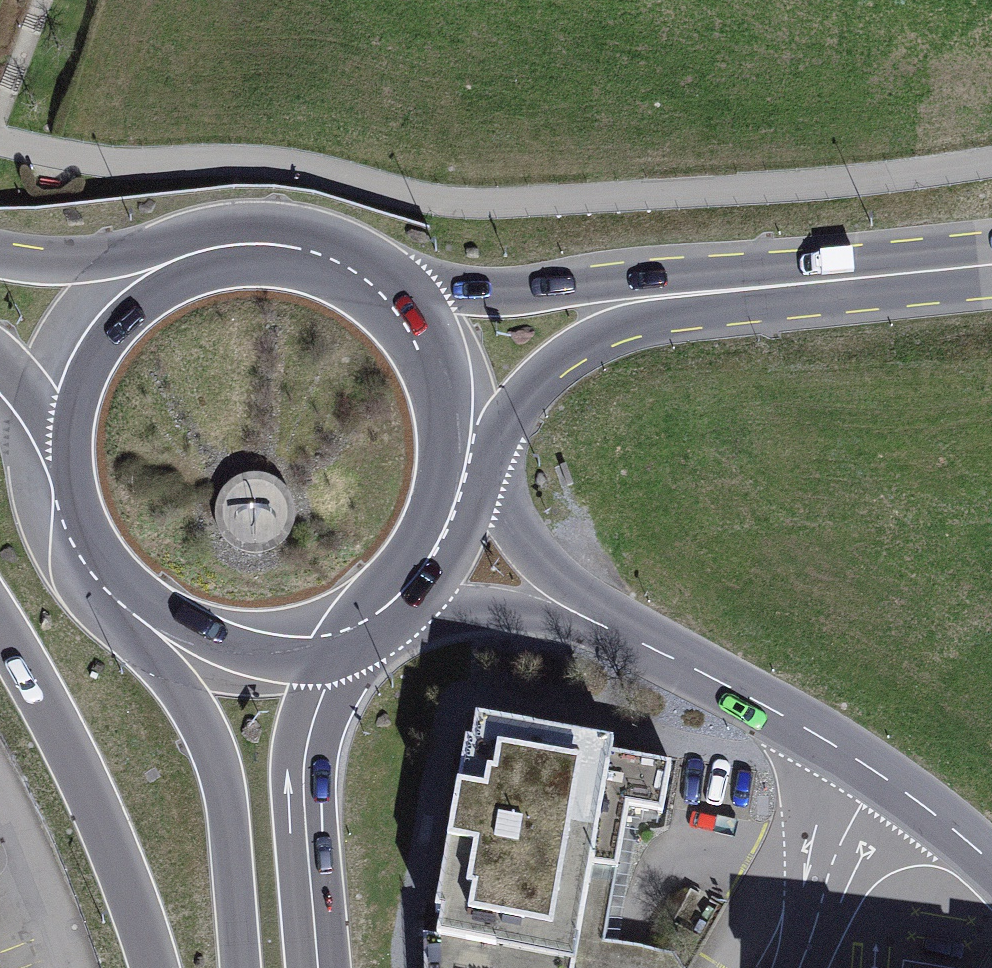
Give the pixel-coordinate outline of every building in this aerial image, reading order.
[(613,737),(616,717),(478,692),(473,715),(466,713),(435,886),(442,888),(438,912),(577,944),(591,857),(617,859),(629,793),(666,801),(672,749),(613,737)]
